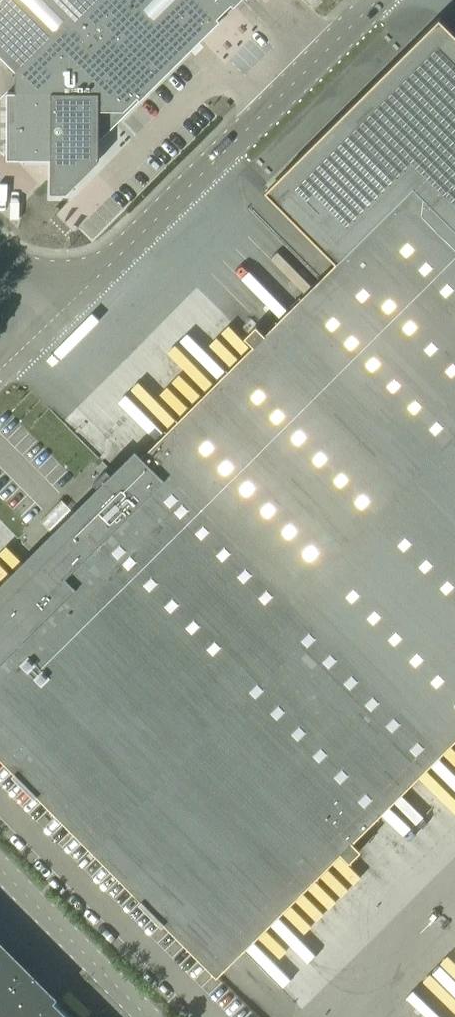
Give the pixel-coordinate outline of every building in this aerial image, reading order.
[(8,62),(8,158),(16,158),(51,159),(51,192),(67,192),(100,159),(100,140),(141,99),(190,50),(220,20),(218,18),(232,4),(235,6),(240,0),(0,0),(0,54),(8,62)] [(16,771),(15,771),(38,794),(142,899),(164,922),(165,921),(218,975),(231,961),(240,970),(251,958),(243,950),(342,851),(351,859),(362,848),(353,840),(439,755),(454,739),(454,29),(438,11),(264,183),(283,202),(339,259),(266,333),(257,324),(246,335),(254,344),(141,456),(119,478),(108,467),(94,481),(106,492),(80,518),(62,499),(40,520),(59,539),(0,597),(0,755),(16,771)] [(56,999),(59,995),(0,936),(0,1016),(74,1016),(56,999)]
